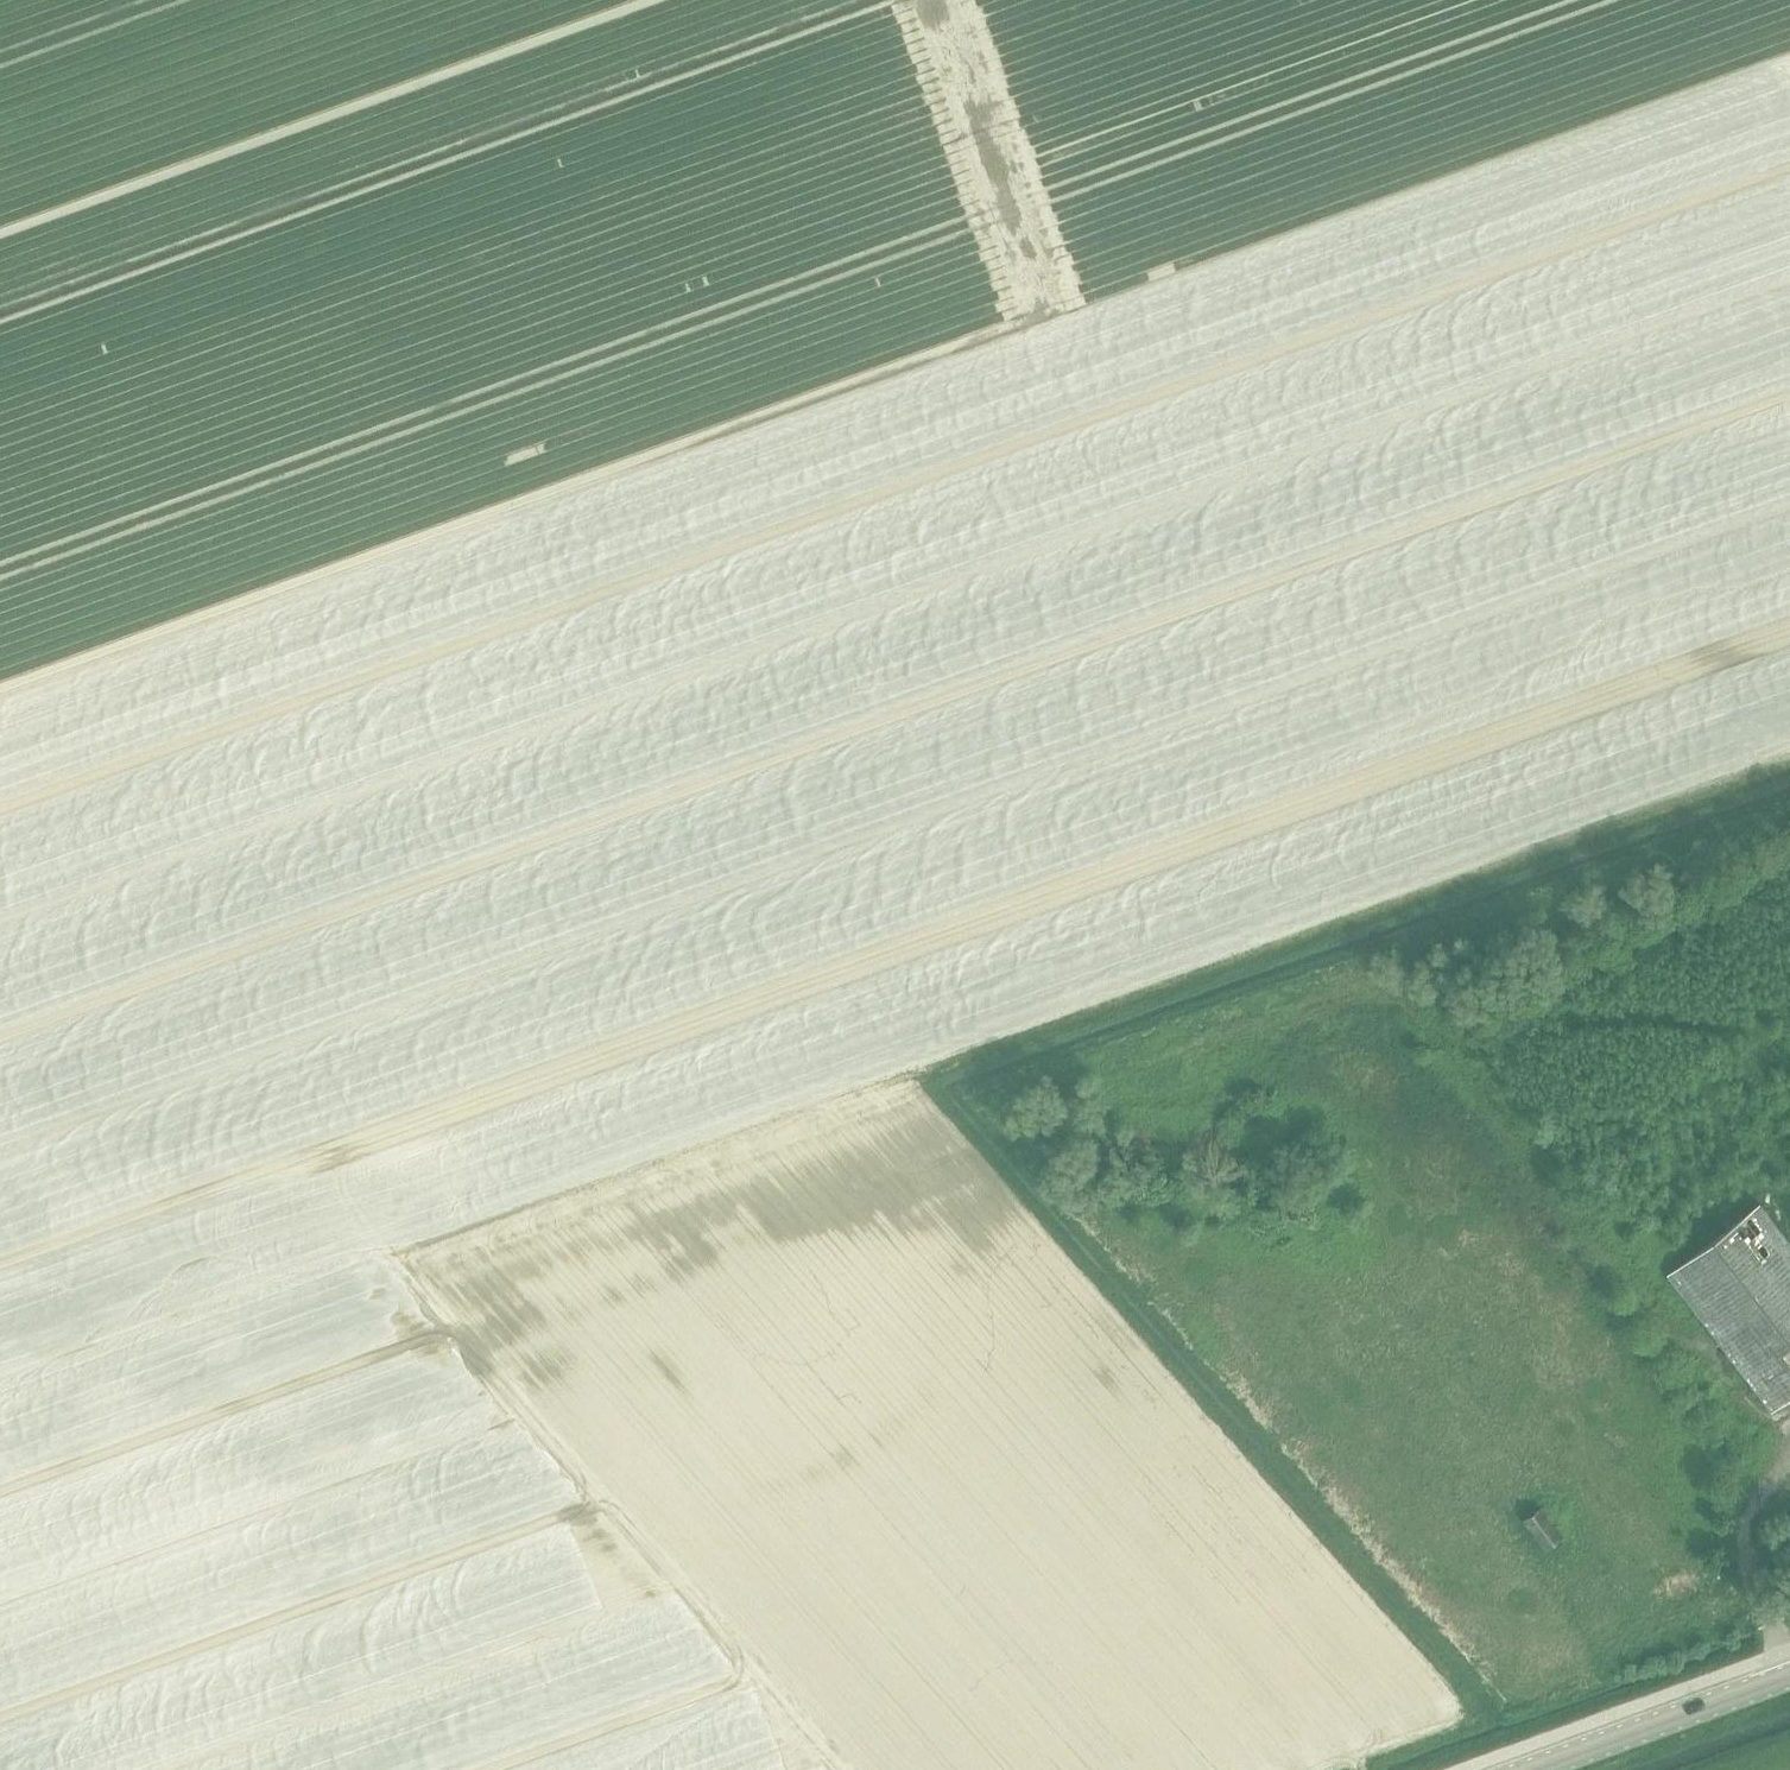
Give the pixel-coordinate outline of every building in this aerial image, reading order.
[(1789,1392),(1789,1242),(1761,1204),(1669,1274),(1771,1407),(1789,1392)] [(1545,1550),(1563,1536),(1541,1507),(1523,1521),(1545,1550)]
